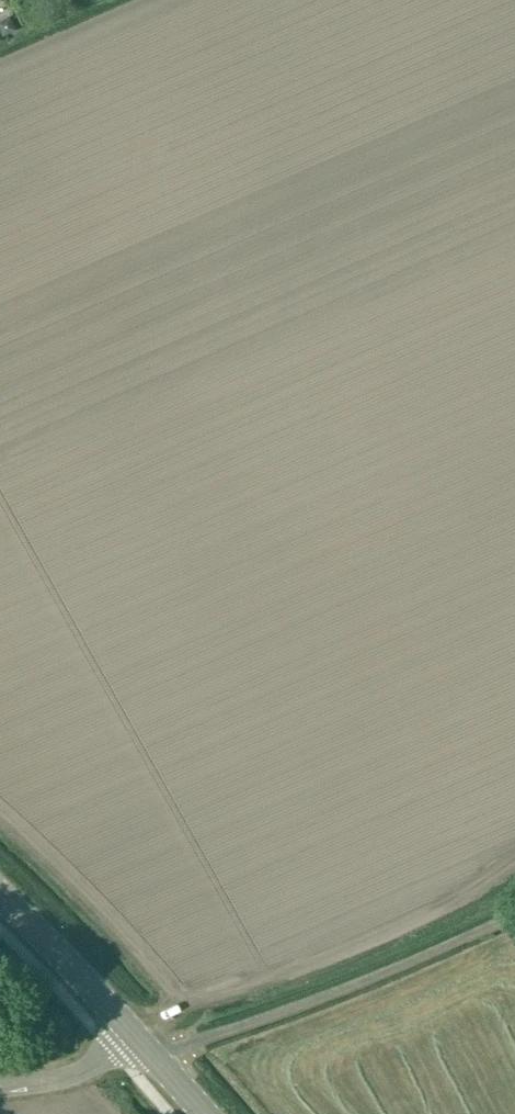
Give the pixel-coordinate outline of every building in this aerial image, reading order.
[(2,34),(15,28),(9,15),(0,19),(0,30),(2,34)]
